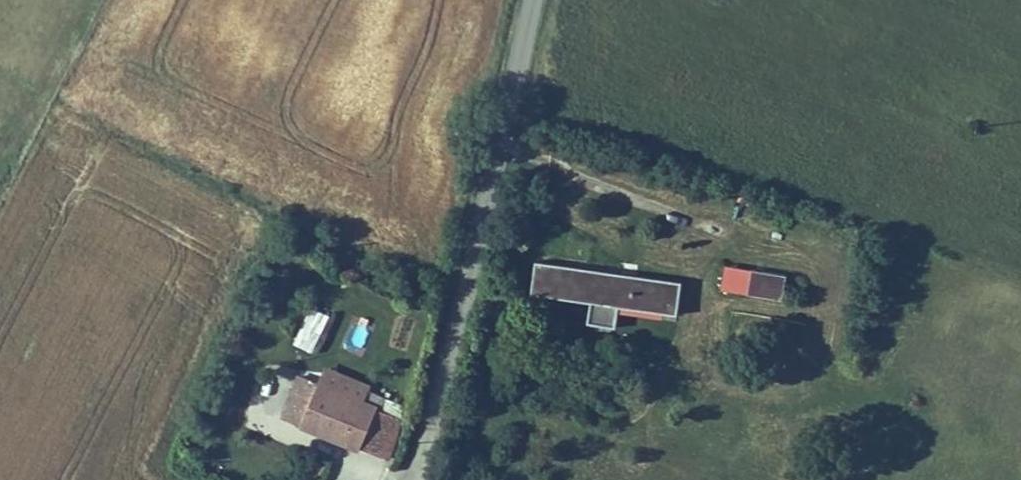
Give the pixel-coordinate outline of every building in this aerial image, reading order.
[(783,305),(787,279),(726,269),(722,295),(783,305)] [(534,271),(531,296),(592,305),(589,328),(618,331),(621,309),(679,317),(682,291),(534,271)] [(309,303),(293,343),(314,351),(330,311),(309,303)] [(351,462),(376,409),(312,379),(309,386),(302,382),(275,439),(293,447),(299,436),(351,462)] [(371,472),(396,419),(376,409),(351,462),(371,472)]
